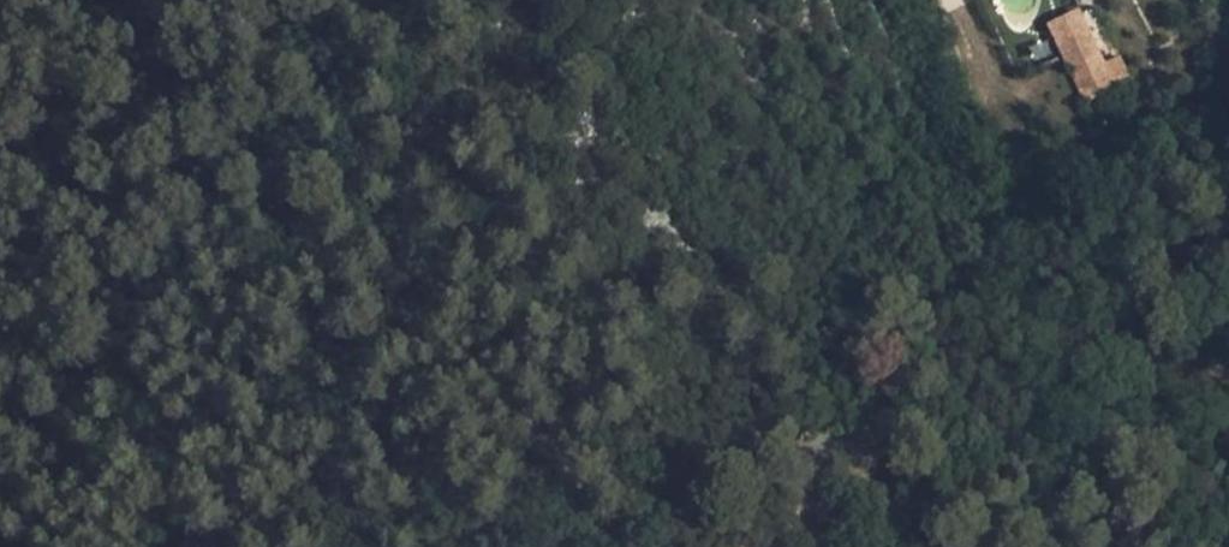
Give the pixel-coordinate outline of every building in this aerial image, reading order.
[(1074,15),(1047,27),(1083,104),(1125,84),(1115,61),(1100,68),(1074,15)]
